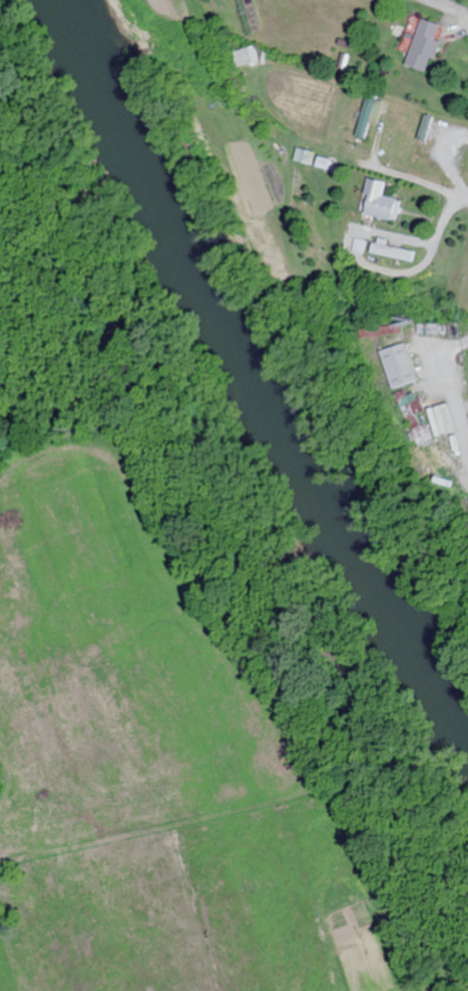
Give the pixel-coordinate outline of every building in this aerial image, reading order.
[(408,66),(431,73),(441,41),(436,39),(441,24),(422,18),(408,66)] [(386,100),(371,95),(357,136),(367,140),(373,123),(378,125),(386,100)] [(321,145),(298,138),(295,149),(317,156),(321,145)] [(400,222),(404,200),(386,196),(388,183),(370,179),(363,214),(400,222)] [(410,249),(388,246),(389,239),(377,237),(374,254),(409,259),(410,249)] [(404,326),(363,329),(364,337),(405,334),(404,326)] [(421,381),(409,343),(384,350),(395,388),(421,381)] [(417,426),(423,423),(419,416),(429,410),(418,391),(402,401),(417,426)] [(432,429),(431,425),(414,429),(418,445),(443,439),(440,426),(432,429)] [(446,479),(466,473),(457,446),(438,452),(446,479)]
